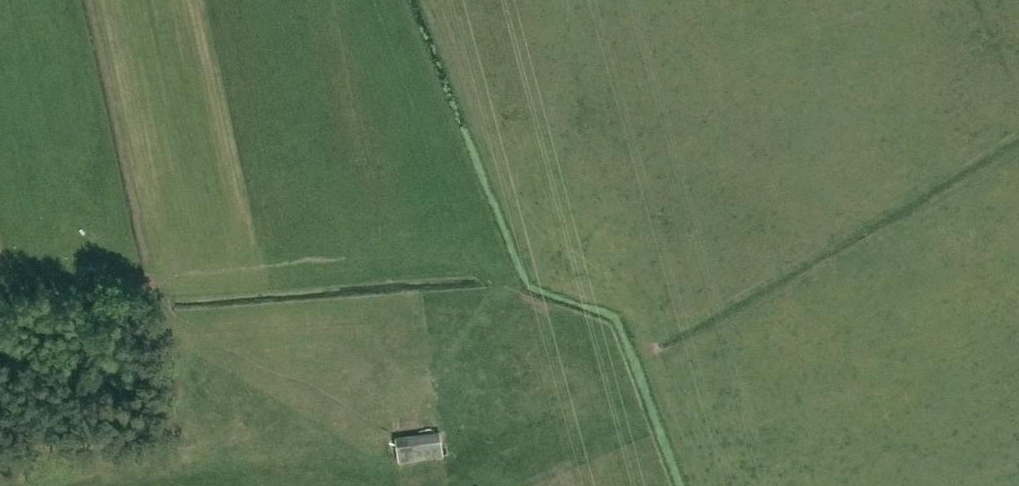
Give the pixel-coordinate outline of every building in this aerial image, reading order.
[(410,461),(444,456),(440,431),(407,435),(410,461)]
